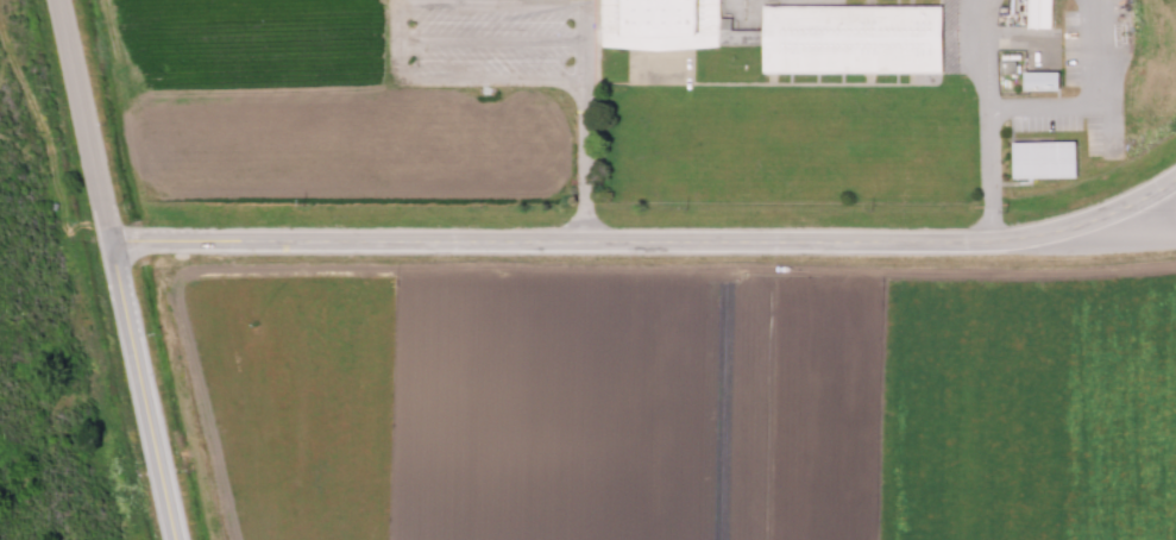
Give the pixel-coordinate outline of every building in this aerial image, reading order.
[(703,29),(702,0),(717,0),(716,48),(655,51),(598,46),(598,0),(693,0),(693,29),(703,29)] [(1026,29),(1026,0),(1049,0),(1049,29),(1026,29)] [(759,6),(938,7),(938,75),(759,74),(759,6)] [(758,42),(758,31),(730,31),(730,17),(719,17),(719,43),(758,42)] [(1020,73),(1055,73),(1055,92),(1020,92),(1020,73)] [(1010,143),(1074,144),(1074,180),(1010,180),(1010,143)]
